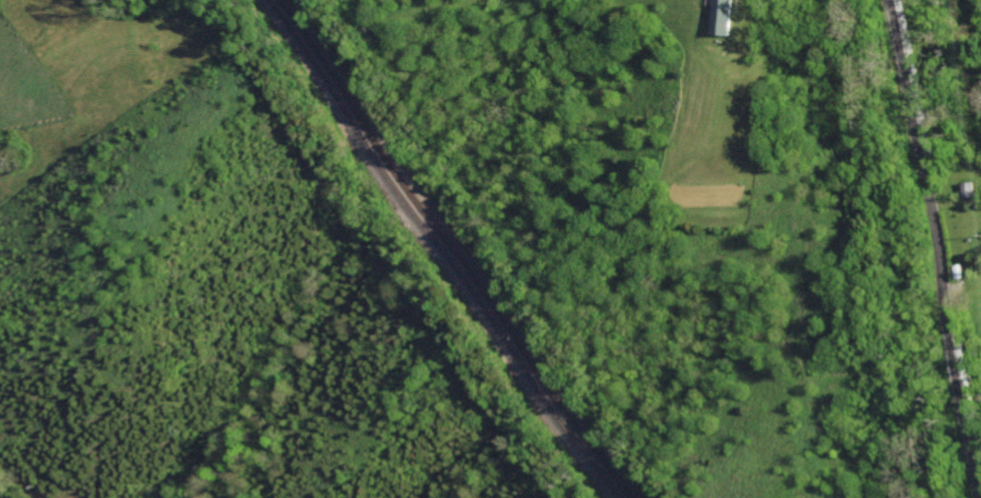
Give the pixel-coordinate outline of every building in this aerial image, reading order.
[(735,0),(716,0),(714,35),(734,36),(735,0)]
